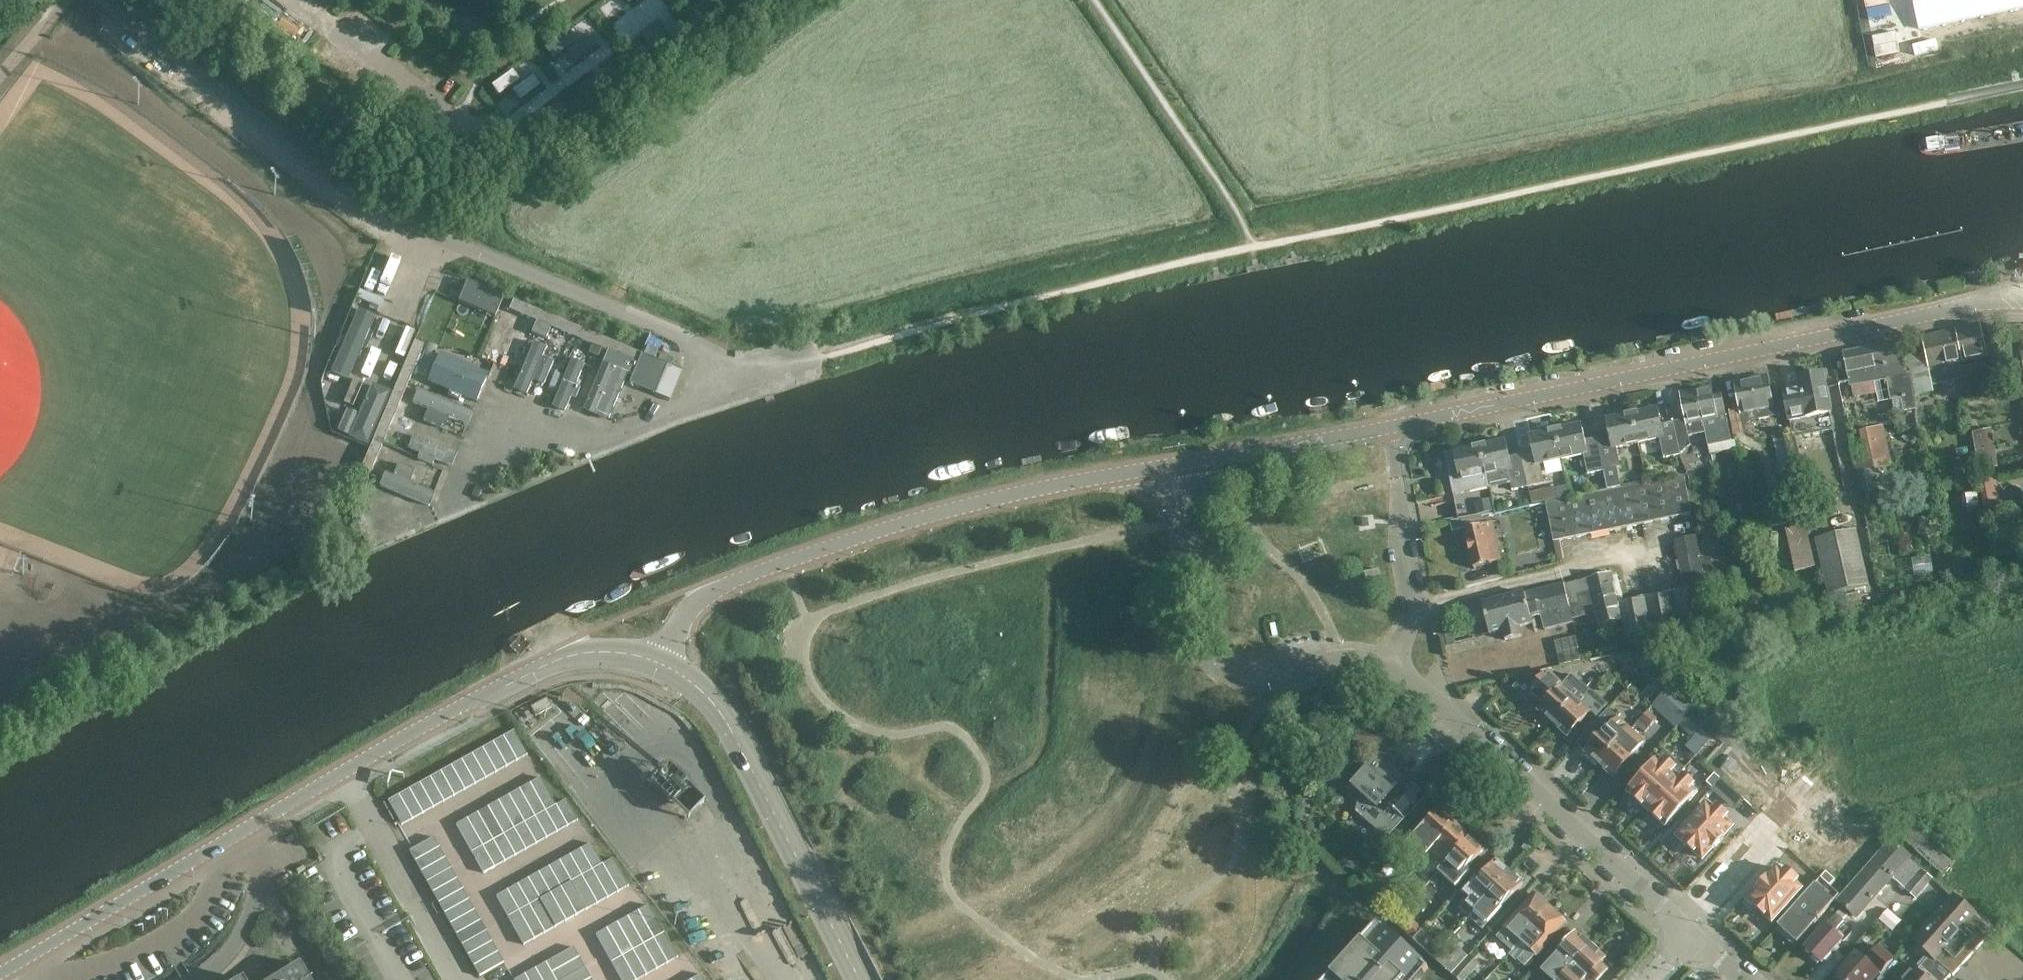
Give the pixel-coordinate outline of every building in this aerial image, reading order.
[(696,9),(704,20),(728,2),(726,0),(708,0),(696,9)] [(669,15),(647,31),(662,52),(684,36),(669,15)] [(576,28),(551,46),(561,58),(585,40),(576,28)] [(598,32),(574,50),(583,61),(607,43),(598,32)] [(519,71),(497,87),(505,97),(526,81),(519,71)] [(605,74),(581,92),(589,104),(613,86),(605,74)] [(541,75),(519,91),(527,102),(548,86),(541,75)] [(548,117),(524,135),(533,146),(556,128),(548,117)] [(467,281),(458,301),(495,317),(503,297),(467,281)] [(641,354),(513,300),(510,310),(537,321),(551,327),(637,363),(641,354)] [(369,448),(419,330),(391,318),(354,302),(322,388),(332,433),(369,448)] [(1950,332),(1922,338),(1925,356),(1915,358),(1913,347),(1905,349),(1905,352),(1914,396),(1933,391),(1932,385),(1963,379),(1960,363),(1987,357),(1980,325),(1950,331),(1950,332)] [(514,339),(508,336),(500,353),(518,362),(532,333),(520,327),(514,339)] [(535,339),(513,388),(527,394),(533,379),(543,383),(554,359),(543,355),(548,345),(535,339)] [(361,469),(355,483),(365,487),(370,474),(371,473),(384,441),(394,418),(424,345),(415,341),(370,449),(361,469)] [(1895,343),(1844,353),(1850,385),(1885,378),(1886,383),(1888,382),(1892,400),(1903,397),(1906,411),(1917,409),(1914,396),(1905,352),(1897,354),(1895,343)] [(427,381),(476,402),(490,372),(440,350),(427,381)] [(637,363),(629,383),(655,394),(666,368),(667,365),(641,354),(637,363)] [(566,410),(585,362),(571,356),(553,405),(566,410)] [(1785,396),(1791,429),(1793,438),(1834,430),(1832,421),(1823,376),(1819,377),(1815,374),(1807,376),(1805,380),(1799,381),(1801,393),(1785,396)] [(1767,376),(1751,379),(1759,420),(1783,416),(1779,394),(1771,395),(1767,376)] [(1759,420),(1751,379),(1735,382),(1741,416),(1757,413),(1759,420)] [(468,425),(474,411),(419,387),(413,400),(429,407),(424,417),(445,427),(450,417),(468,425)] [(1723,397),(1714,399),(1712,387),(1696,391),(1703,424),(1702,424),(1703,425),(1704,424),(1708,447),(1732,442),(1723,397)] [(1703,424),(1696,391),(1680,394),(1687,428),(1675,430),(1680,455),(1690,446),(1689,437),(1706,433),(1704,424),(1703,425),(1702,424),(1703,424)] [(1658,409),(1632,414),(1638,444),(1659,440),(1664,459),(1680,455),(1675,430),(1663,433),(1658,409)] [(1611,444),(1599,447),(1604,472),(1608,490),(1622,487),(1618,469),(1620,468),(1616,448),(1638,444),(1632,414),(1605,420),(1611,444)] [(1582,425),(1555,431),(1562,460),(1583,455),(1588,475),(1604,472),(1599,447),(1587,449),(1582,425)] [(1892,465),(1885,431),(1884,425),(1859,430),(1862,447),(1854,448),(1857,464),(1873,460),(1875,469),(1892,465)] [(1534,460),(1523,462),(1528,487),(1544,484),(1540,464),(1562,460),(1555,431),(1529,436),(1534,460)] [(415,432),(408,448),(450,467),(457,451),(415,432)] [(1796,470),(1791,448),(1789,435),(1773,438),(1780,473),(1796,470)] [(1506,441),(1480,447),(1489,488),(1510,483),(1512,491),(1528,487),(1523,462),(1511,465),(1506,441)] [(1489,488),(1480,447),(1454,452),(1444,454),(1453,495),(1477,490),(1489,488)] [(394,474),(386,470),(381,483),(431,503),(436,491),(411,481),(416,468),(399,461),(394,474)] [(1692,515),(1690,502),(1686,486),(1684,475),(1622,487),(1608,490),(1546,503),(1554,542),(1692,515)] [(1977,494),(1965,496),(1969,516),(1980,514),(1977,494)] [(1474,568),(1502,561),(1492,522),(1464,529),(1474,568)] [(1347,525),(1337,527),(1339,536),(1349,535),(1347,525)] [(1817,554),(1814,540),(1810,525),(1786,530),(1793,559),(1817,554)] [(1827,596),(1868,587),(1856,530),(1814,540),(1817,554),(1827,596)] [(1704,578),(1697,539),(1677,542),(1684,582),(1704,578)] [(1379,569),(1365,573),(1368,584),(1382,581),(1379,569)] [(1627,638),(1707,623),(1700,589),(1621,604),(1619,605),(1611,573),(1564,585),(1572,618),(1585,615),(1582,605),(1593,602),(1599,626),(1603,625),(1605,634),(1609,634),(1611,640),(1627,638)] [(1525,593),(1482,603),(1490,634),(1503,631),(1505,640),(1521,636),(1519,627),(1533,624),(1531,618),(1541,615),(1545,630),(1573,623),(1572,618),(1564,585),(1525,594),(1525,593)] [(1439,615),(1443,629),(1452,626),(1449,613),(1439,615)] [(738,629),(762,647),(762,648),(762,655),(763,655),(762,648),(765,645),(772,644),(772,643),(764,645),(740,627),(740,626),(740,618),(739,618),(740,626),(738,629),(730,630),(731,631),(738,629)] [(1598,636),(1587,638),(1589,645),(1599,642),(1598,636)] [(1554,642),(1557,654),(1579,648),(1576,637),(1554,642)] [(1560,666),(1581,661),(1578,649),(1557,654),(1560,666)] [(1540,712),(1554,724),(1575,701),(1586,689),(1580,683),(1572,676),(1563,686),(1549,672),(1523,678),(1514,688),(1526,699),(1530,694),(1544,707),(1540,712)] [(1694,709),(1698,704),(1675,682),(1652,707),(1676,729),(1686,718),(1694,709)] [(772,695),(791,708),(791,709),(792,716),(791,709),(793,706),(800,704),(800,703),(793,705),(793,706),(774,692),(774,691),(773,684),(774,692),(773,692),(772,694),(772,695),(764,696),(765,697),(772,695)] [(1568,737),(1591,711),(1598,717),(1606,707),(1600,701),(1592,694),(1586,689),(1575,701),(1554,724),(1568,737)] [(547,698),(541,701),(530,707),(536,717),(552,708),(547,698)] [(1600,766),(1632,730),(1630,729),(1609,709),(1600,719),(1603,721),(1595,730),(1601,736),(1586,753),(1600,766)] [(1700,730),(1708,722),(1694,709),(1686,718),(1700,730)] [(1657,715),(1650,710),(1640,721),(1648,729),(1656,720),(1654,718),(1657,715)] [(997,732),(997,731),(1024,745),(1023,746),(1025,753),(1026,753),(1024,746),(1026,742),(1032,740),(1032,739),(1025,742),(1025,743),(998,729),(998,728),(997,721),(996,721),(998,728),(996,731),(989,734),(990,735),(996,732),(997,732)] [(1632,730),(1600,766),(1614,778),(1646,743),(1632,730)] [(513,731),(503,736),(517,761),(527,755),(513,731)] [(517,761),(503,736),(492,742),(506,767),(517,761)] [(506,767),(492,742),(482,748),(496,773),(506,767)] [(496,773),(482,748),(471,754),(485,778),(496,773)] [(799,761),(825,778),(824,778),(825,786),(826,785),(825,778),(827,775),(834,773),(834,772),(827,774),(826,775),(801,759),(801,758),(800,750),(801,758),(799,761),(792,763),(799,762),(799,761)] [(943,761),(969,776),(969,777),(970,784),(971,784),(969,777),(971,774),(978,771),(971,773),(970,774),(944,759),(944,758),(945,758),(943,750),(943,751),(944,758),(942,761),(935,763),(935,764),(942,762),(943,762),(943,761)] [(1648,809),(1685,769),(1666,752),(1629,792),(1634,797),(1633,798),(1643,807),(1644,805),(1648,809)] [(485,778),(471,754),(461,760),(475,784),(485,778)] [(1407,784),(1395,774),(1377,758),(1367,769),(1357,813),(1371,826),(1387,840),(1395,831),(1404,820),(1426,796),(1409,781),(1407,784)] [(475,784),(461,760),(451,766),(464,790),(475,784)] [(689,816),(704,801),(669,765),(653,780),(689,816)] [(464,790),(451,766),(440,772),(454,796),(464,790)] [(861,778),(885,796),(885,797),(886,804),(885,797),(888,794),(895,792),(895,791),(887,793),(887,794),(863,776),(863,775),(862,768),(862,775),(860,778),(853,780),(860,779),(861,779),(861,778)] [(1667,826),(1698,792),(1693,787),(1694,786),(1685,777),(1684,779),(1680,776),(1685,770),(1685,769),(1648,809),(1653,813),(1651,815),(1661,823),(1662,822),(1667,826)] [(454,796),(440,772),(430,777),(443,802),(454,796)] [(1707,783),(1713,788),(1721,779),(1715,774),(1707,783)] [(443,802),(430,777),(419,783),(433,808),(443,802)] [(555,805),(540,778),(529,784),(545,811),(555,805)] [(433,808),(419,783),(409,789),(422,814),(433,808)] [(545,811),(529,784),(519,789),(535,817),(545,811)] [(422,814),(409,789),(398,795),(412,819),(422,814)] [(535,817),(519,789),(508,795),(524,823),(535,817)] [(412,819),(398,795),(388,801),(401,825),(412,819)] [(524,823),(508,795),(498,801),(514,829),(524,823)] [(919,806),(943,824),(943,832),(944,832),(943,824),(945,822),(953,820),(952,819),(945,821),(945,822),(921,803),(920,795),(920,803),(919,805),(918,806),(911,807),(911,808),(918,806),(919,806)] [(566,800),(555,805),(567,826),(577,821),(566,800)] [(514,829),(498,801),(487,807),(503,835),(514,829)] [(567,826),(555,805),(545,811),(557,832),(567,826)] [(503,835),(487,807),(477,813),(493,841),(503,835)] [(1728,816),(1719,808),(1714,813),(1707,807),(1679,837),(1687,844),(1686,845),(1694,853),(1696,852),(1703,859),(1712,849),(1714,850),(1724,839),(1722,838),(1731,828),(1723,822),(1728,816)] [(1440,809),(1424,827),(1421,824),(1415,832),(1417,834),(1408,844),(1402,839),(1392,850),(1399,856),(1408,846),(1422,859),(1455,823),(1440,809)] [(557,832),(545,811),(535,817),(546,838),(557,832)] [(493,841),(477,813),(466,819),(482,846),(493,841)] [(546,838),(535,817),(524,823),(536,844),(546,838)] [(482,846),(466,819),(456,825),(472,852),(482,846)] [(1744,833),(1752,824),(1746,819),(1738,828),(1744,833)] [(1951,860),(1919,832),(1908,822),(1897,835),(1942,874),(1942,875),(1943,874),(1953,863),(1951,860)] [(536,844),(524,823),(514,829),(525,850),(536,844)] [(1455,823),(1422,859),(1424,860),(1430,853),(1443,865),(1470,836),(1455,823)] [(525,850),(514,829),(503,835),(515,856),(525,850)] [(515,856),(503,835),(493,841),(504,861),(515,856)] [(1470,836),(1443,865),(1438,872),(1456,888),(1471,872),(1468,869),(1485,850),(1470,836)] [(415,861),(439,848),(433,837),(409,851),(415,861)] [(504,861),(493,841),(482,846),(494,867),(504,861)] [(972,853),(972,852),(998,868),(998,869),(999,876),(1000,876),(998,869),(1000,866),(1007,864),(1007,863),(1000,865),(1000,866),(974,850),(974,849),(973,842),(972,842),(974,849),(974,850),(972,852),(965,854),(965,855),(972,853)] [(1857,918),(1892,878),(1915,899),(1931,880),(1908,860),(1910,858),(1892,842),(1839,902),(1857,918)] [(590,844),(580,849),(592,870),(602,864),(590,844)] [(494,867),(482,846),(472,852),(483,873),(494,867)] [(421,872),(445,858),(439,848),(415,861),(421,872)] [(592,870),(580,849),(570,855),(581,876),(592,870)] [(581,876),(570,855),(559,861),(571,882),(581,876)] [(426,882),(451,868),(445,858),(421,872),(426,882)] [(613,858),(602,864),(618,892),(628,886),(613,858)] [(1461,910),(1469,918),(1510,873),(1497,860),(1479,880),(1476,876),(1458,896),(1468,903),(1461,910)] [(571,882),(559,861),(549,867),(560,888),(571,882)] [(602,864),(592,870),(607,898),(618,892),(602,864)] [(560,888),(549,867),(538,873),(550,894),(560,888)] [(432,893),(457,879),(451,868),(426,882),(432,893)] [(592,870),(581,876),(597,904),(607,898),(592,870)] [(1788,871),(1783,876),(1778,871),(1770,880),(1768,878),(1756,891),(1758,893),(1750,901),(1757,907),(1755,909),(1764,917),(1766,915),(1772,921),(1799,891),(1793,885),(1798,880),(1788,871)] [(550,894),(538,873),(528,879),(539,899),(550,894)] [(1510,873),(1469,918),(1483,930),(1524,885),(1510,873)] [(1830,887),(1835,881),(1826,873),(1821,879),(1830,887)] [(581,876),(571,882),(586,910),(597,904),(581,876)] [(438,903),(463,889),(457,879),(432,893),(438,903)] [(539,899),(528,879),(517,884),(529,905),(539,899)] [(1798,942),(1839,896),(1821,879),(1778,926),(1780,928),(1797,944),(1798,942)] [(571,882),(560,888),(576,916),(586,910),(571,882)] [(529,905),(517,884),(507,890),(518,911),(529,905)] [(560,888),(550,894),(565,921),(576,916),(560,888)] [(444,914),(469,900),(463,889),(438,903),(444,914)] [(518,911),(507,890),(496,896),(508,917),(518,911)] [(550,894),(539,899),(555,927),(565,921),(550,894)] [(1521,942),(1550,909),(1535,895),(1497,938),(1505,945),(1512,951),(1521,942)] [(1904,979),(1947,979),(1952,975),(1953,976),(1993,932),(1955,898),(1915,942),(1931,956),(1917,971),(1914,969),(1904,979)] [(539,899),(529,905),(544,933),(555,927),(539,899)] [(450,924),(474,910),(469,900),(444,914),(450,924)] [(529,905),(518,911),(534,939),(544,933),(529,905)] [(648,905),(638,911),(653,939),(664,933),(648,905)] [(1550,909),(1521,942),(1529,949),(1518,961),(1525,967),(1566,922),(1550,909)] [(1844,922),(1843,921),(1848,915),(1842,909),(1827,927),(1826,926),(1805,949),(1822,964),(1843,941),(1834,933),(1844,922)] [(480,921),(474,910),(450,924),(456,935),(480,921)] [(518,911),(508,917),(523,945),(534,939),(518,911)] [(638,911),(627,917),(642,945),(653,939),(638,911)] [(1416,936),(1422,930),(1406,916),(1401,922),(1416,936)] [(627,917),(616,923),(632,951),(642,945),(627,917)] [(462,945),(486,931),(480,921),(456,935),(462,945)] [(1419,969),(1424,973),(1428,968),(1378,922),(1373,927),(1378,931),(1366,944),(1362,940),(1331,974),(1335,978),(1334,979),(1409,979),(1419,969)] [(616,923),(606,929),(621,957),(632,951),(616,923)] [(606,929),(595,935),(611,962),(621,957),(606,929)] [(468,956),(492,942),(486,931),(462,945),(468,956)] [(664,933),(653,939),(667,963),(677,957),(664,933)] [(1424,933),(1416,942),(1434,958),(1442,949),(1424,933)] [(1551,979),(1560,979),(1591,945),(1577,933),(1542,972),(1551,979)] [(653,939),(642,945),(656,969),(667,963),(653,939)] [(473,966),(498,952),(492,942),(468,956),(473,966)] [(642,945),(632,951),(646,975),(656,969),(642,945)] [(1600,963),(1605,958),(1591,945),(1560,979),(1598,979),(1607,970),(1600,963)] [(545,963),(551,973),(579,958),(573,947),(545,963)] [(1442,949),(1434,958),(1450,972),(1466,955),(1457,947),(1449,956),(1442,949)] [(1894,960),(1879,947),(1866,962),(1855,953),(1835,976),(1839,979),(1874,979),(1879,974),(1881,976),(1894,960)] [(621,957),(634,979),(637,979),(646,975),(632,951),(621,957)] [(504,963),(498,952),(473,966),(479,977),(504,963)] [(1459,979),(1461,979),(1477,962),(1469,956),(1453,974),(1459,979)] [(611,962),(621,979),(634,979),(621,957),(611,962)] [(555,979),(564,979),(585,968),(579,958),(551,973),(555,979)] [(535,969),(541,979),(555,979),(551,973),(545,963),(535,969)] [(299,965),(273,979),(308,979),(299,965)] [(591,979),(585,968),(564,979),(589,979),(591,979)] [(524,974),(527,979),(541,979),(535,969),(524,974)]
